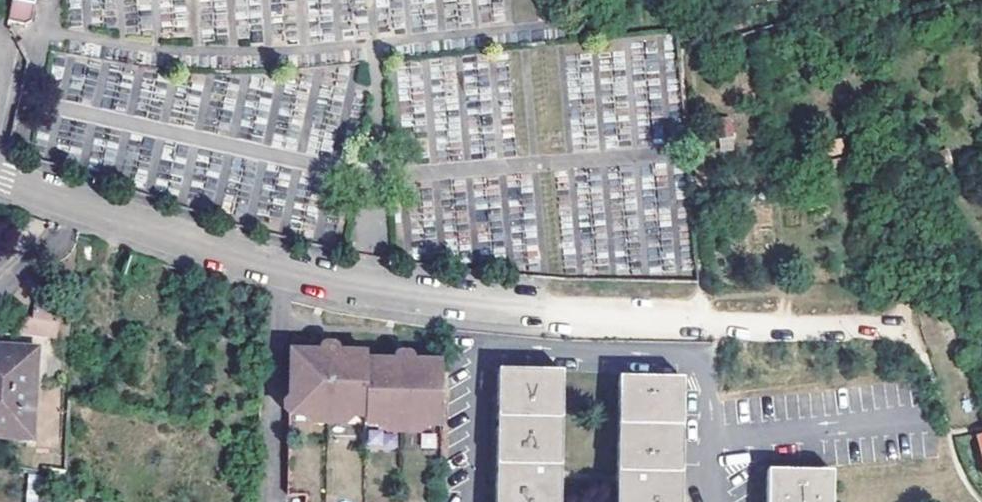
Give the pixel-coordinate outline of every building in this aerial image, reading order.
[(9,23),(27,27),(32,22),(36,0),(14,0),(9,23)] [(725,125),(712,129),(715,146),(728,143),(725,125)] [(840,140),(827,143),(831,156),(843,153),(840,140)] [(824,144),(809,147),(813,161),(827,158),(824,144)] [(847,157),(832,161),(835,173),(850,170),(847,157)] [(828,161),(814,164),(817,177),(831,174),(828,161)] [(656,174),(646,176),(647,187),(658,185),(656,174)] [(33,309),(28,331),(56,337),(60,314),(33,309)] [(430,428),(444,427),(445,358),(418,357),(412,350),(398,350),(394,356),(370,356),(370,348),(343,347),(338,340),(323,340),(318,347),(290,348),(289,396),(283,400),(284,411),(289,416),(303,417),(312,425),(347,427),(354,420),(364,420),(364,426),(375,427),(385,436),(421,437),(430,428)] [(0,348),(0,434),(31,435),(36,350),(0,348)] [(562,370),(500,368),(496,472),(495,501),(558,501),(562,370)] [(682,481),(684,405),(685,381),(623,378),(620,501),(682,501),(682,481)] [(831,473),(766,471),(766,501),(830,501),(831,473)]
